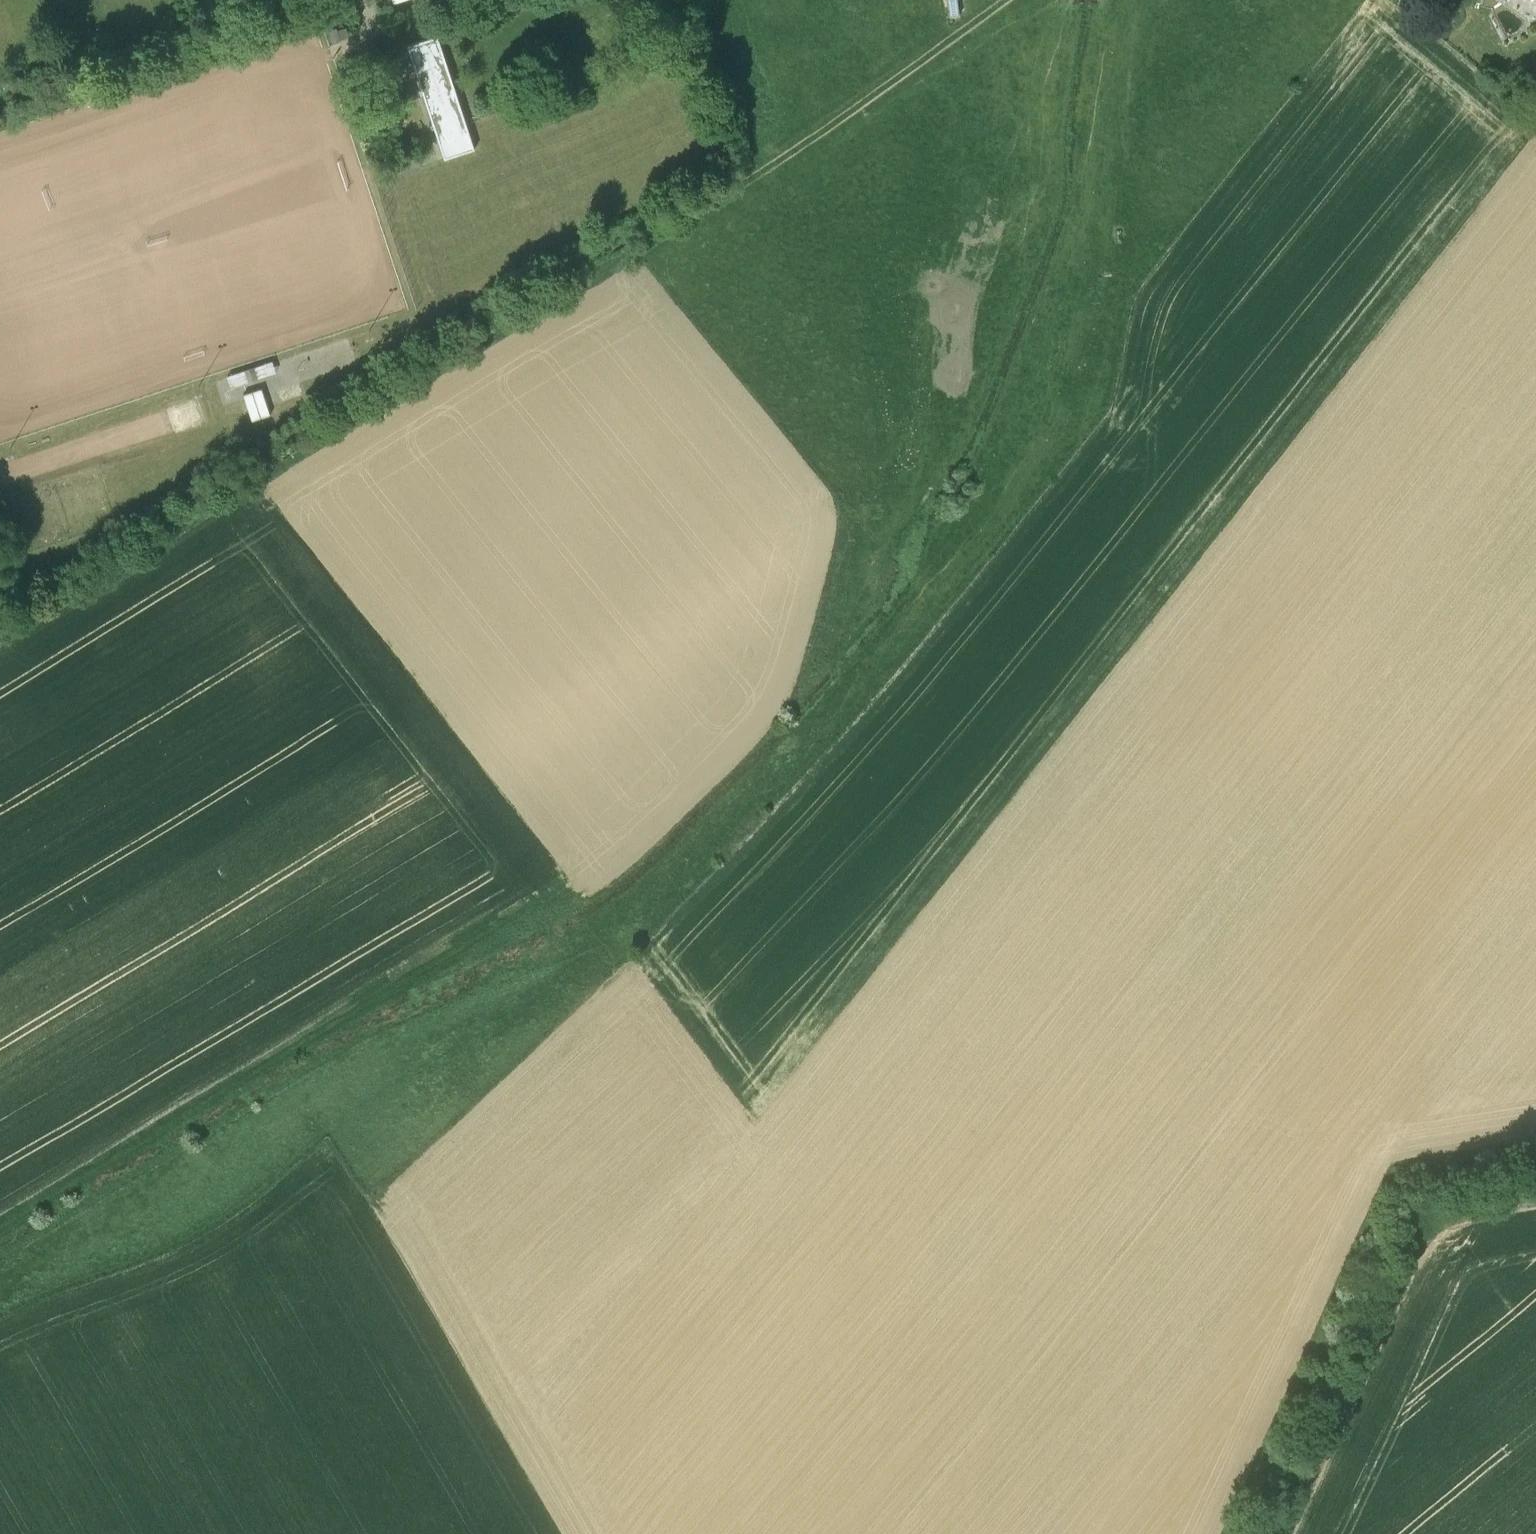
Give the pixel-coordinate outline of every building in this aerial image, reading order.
[(413,41),(444,157),(473,149),(442,33),(413,41)] [(268,387),(251,390),(255,414),(272,411),(268,387)]
